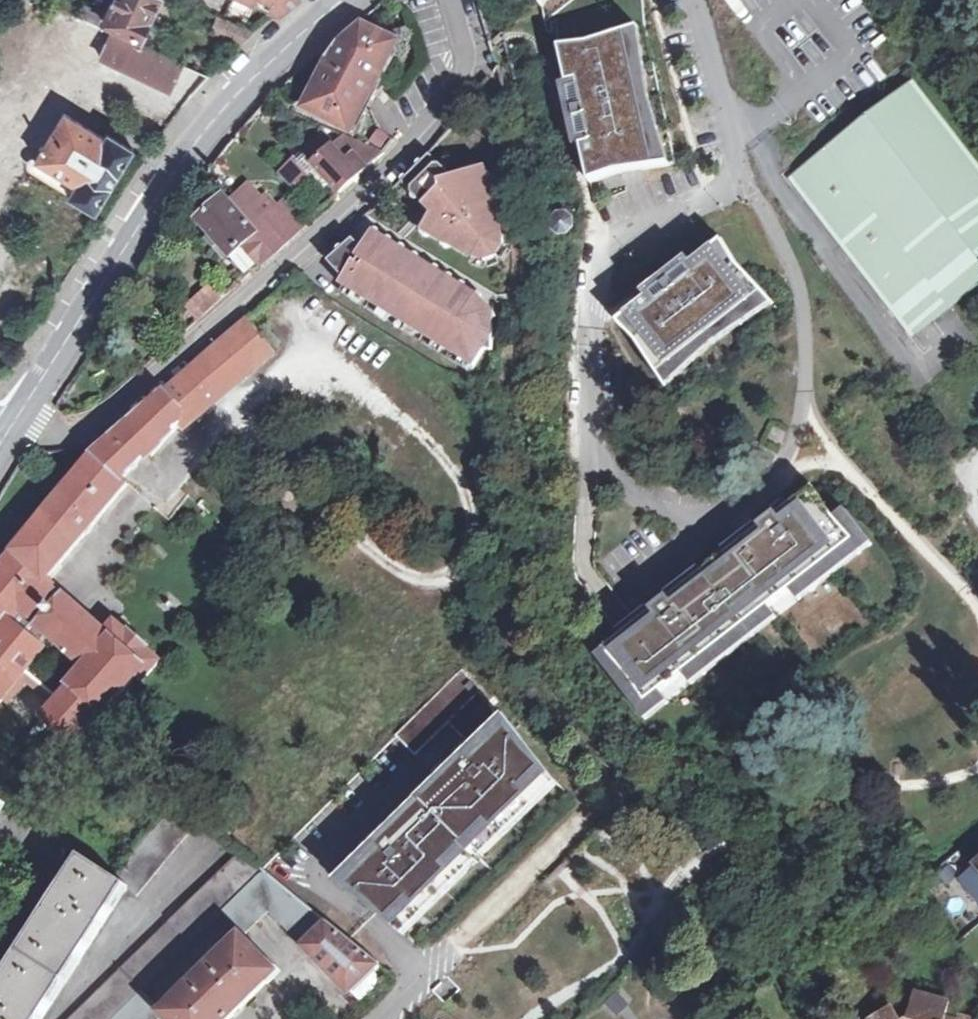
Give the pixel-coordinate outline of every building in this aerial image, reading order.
[(105,22),(141,38),(158,0),(115,0),(105,22)] [(277,10),(285,4),(276,0),(255,0),(277,10)] [(219,15),(212,30),(240,43),(253,30),(219,15)] [(0,138),(0,142),(22,158),(92,51),(185,101),(206,75),(78,18),(0,138)] [(337,47),(334,52),(328,62),(324,69),(303,109),(350,133),(398,41),(362,25),(354,32),(337,47)] [(639,27),(626,31),(636,101),(656,168),(671,165),(650,98),(639,27)] [(626,31),(588,43),(559,46),(568,83),(561,84),(576,147),(582,146),(591,183),(618,173),(656,168),(636,101),(626,31)] [(909,82),(790,174),(914,335),(977,286),(977,170),(909,82)] [(468,105),(476,112),(487,97),(479,91),(468,105)] [(61,115),(53,111),(37,137),(46,142),(61,115)] [(63,112),(61,115),(46,142),(35,160),(76,186),(70,194),(69,196),(96,212),(132,147),(106,134),(104,136),(63,112)] [(392,137),(381,129),(373,138),(384,147),(392,137)] [(303,184),(309,176),(307,174),(315,166),(341,194),(386,153),(345,135),(326,153),(315,142),(303,153),(306,157),(301,162),(297,157),(280,173),(290,183),(303,184)] [(401,185),(424,208),(428,204),(435,211),(432,216),(421,234),(442,246),(449,249),(466,258),(470,257),(474,261),(486,264),(498,259),(505,248),(504,235),(501,232),(503,228),(495,204),(494,195),(485,168),(452,179),(429,157),(401,185)] [(76,186),(35,160),(30,170),(70,194),(76,186)] [(240,202),(252,214),(263,202),(251,190),(240,202)] [(286,246),(252,214),(240,202),(234,196),(227,203),(224,200),(200,224),(234,257),(245,245),(265,264),(286,246)] [(267,199),(263,202),(252,214),(286,246),(297,236),(303,230),(308,225),(285,203),(278,210),(267,199)] [(432,216),(435,211),(428,204),(424,208),(432,216)] [(561,230),(563,231),(565,231),(567,231),(569,230),(571,228),(571,226),(571,223),(570,221),(568,220),(566,219),(563,220),(561,221),(560,223),(559,225),(560,227),(561,230)] [(370,250),(379,236),(372,232),(365,245),(360,249),(365,255),(370,250)] [(464,295),(467,290),(453,281),(450,286),(437,278),(440,273),(426,265),(423,270),(410,262),(413,257),(399,249),(396,254),(384,246),(387,241),(379,236),(370,250),(365,255),(360,249),(353,242),(334,259),(347,274),(343,281),(340,287),(353,295),(350,299),(472,373),(485,352),(493,352),(494,317),(486,316),(486,313),(486,310),(485,309),(484,307),(483,304),(482,302),(480,300),(479,299),(477,302),(464,295)] [(737,264),(723,239),(692,263),(688,258),(643,293),(647,298),(617,322),(637,343),(658,375),(707,331),(764,292),(737,264)] [(399,249),(387,241),(384,246),(396,254),(399,249)] [(252,276),(265,264),(245,245),(234,257),(252,276)] [(426,265),(413,257),(410,262),(423,270),(426,265)] [(347,274),(334,259),(328,265),(343,281),(347,274)] [(453,281),(440,273),(437,278),(450,286),(453,281)] [(223,301),(210,287),(192,304),(205,317),(223,301)] [(476,295),(467,290),(464,295),(477,302),(479,299),(480,300),(482,302),(483,304),(484,307),(485,309),(486,310),(486,313),(486,316),(494,317),(494,313),(476,295)] [(658,375),(666,388),(715,343),(774,303),(764,292),(707,331),(658,375)] [(249,321),(214,352),(240,382),(274,352),(249,321)] [(214,352),(197,366),(223,396),(240,382),(214,352)] [(223,396),(197,366),(114,439),(94,456),(14,551),(46,581),(81,539),(82,540),(97,522),(96,521),(128,484),(123,480),(144,456),(149,461),(180,426),(180,423),(184,411),(200,396),(210,407),(223,396)] [(184,411),(180,423),(185,428),(188,432),(213,411),(210,407),(200,396),(184,411)] [(630,679),(647,703),(661,693),(684,675),(770,608),(791,591),(855,541),(835,518),(814,488),(789,507),(727,555),(704,573),(621,637),(605,650),(630,679)] [(723,550),(727,555),(789,507),(785,502),(723,550)] [(855,541),(791,591),(800,602),(873,545),(846,510),(835,518),(855,541)] [(14,551),(0,567),(0,702),(43,649),(12,624),(21,613),(26,617),(28,615),(37,625),(35,627),(84,668),(69,686),(71,688),(43,718),(73,745),(101,713),(103,715),(136,676),(142,681),(159,662),(147,650),(148,648),(130,632),(128,634),(115,622),(104,634),(62,596),(59,598),(49,588),(52,586),(46,581),(14,551)] [(618,632),(621,637),(704,573),(700,568),(618,632)] [(692,685),(778,618),(770,608),(684,675),(692,685)] [(605,650),(596,657),(646,721),(669,703),(661,693),(647,703),(630,679),(605,650)] [(397,737),(412,752),(454,709),(459,714),(481,692),(464,670),(397,737)] [(412,752),(417,757),(459,714),(454,709),(412,752)] [(375,905),(397,927),(471,854),(477,849),(551,776),(529,754),(506,724),(346,881),(375,905)] [(477,849),(486,858),(561,785),(551,776),(477,849)] [(137,892),(201,818),(178,799),(112,875),(83,855),(0,984),(0,1018),(44,1018),(127,887),(137,892)] [(144,988),(224,910),(265,871),(242,852),(70,1018),(112,1018),(144,988)] [(481,863),(471,854),(397,927),(406,936),(481,863)] [(975,864),(970,868),(959,876),(977,899),(977,861),(975,864)] [(265,871),(224,910),(242,928),(249,931),(271,911),(305,945),(349,992),(379,963),(265,871)] [(165,1014),(169,1018),(231,1018),(279,972),(243,936),(165,1010),(163,1013),(165,1014)] [(165,1014),(163,1013),(165,1010),(144,988),(112,1018),(160,1018),(165,1014)] [(946,1018),(950,1002),(915,993),(907,1017),(903,1018),(951,1018),(946,1018)] [(891,1006),(867,1018),(899,1018),(891,1006)]
